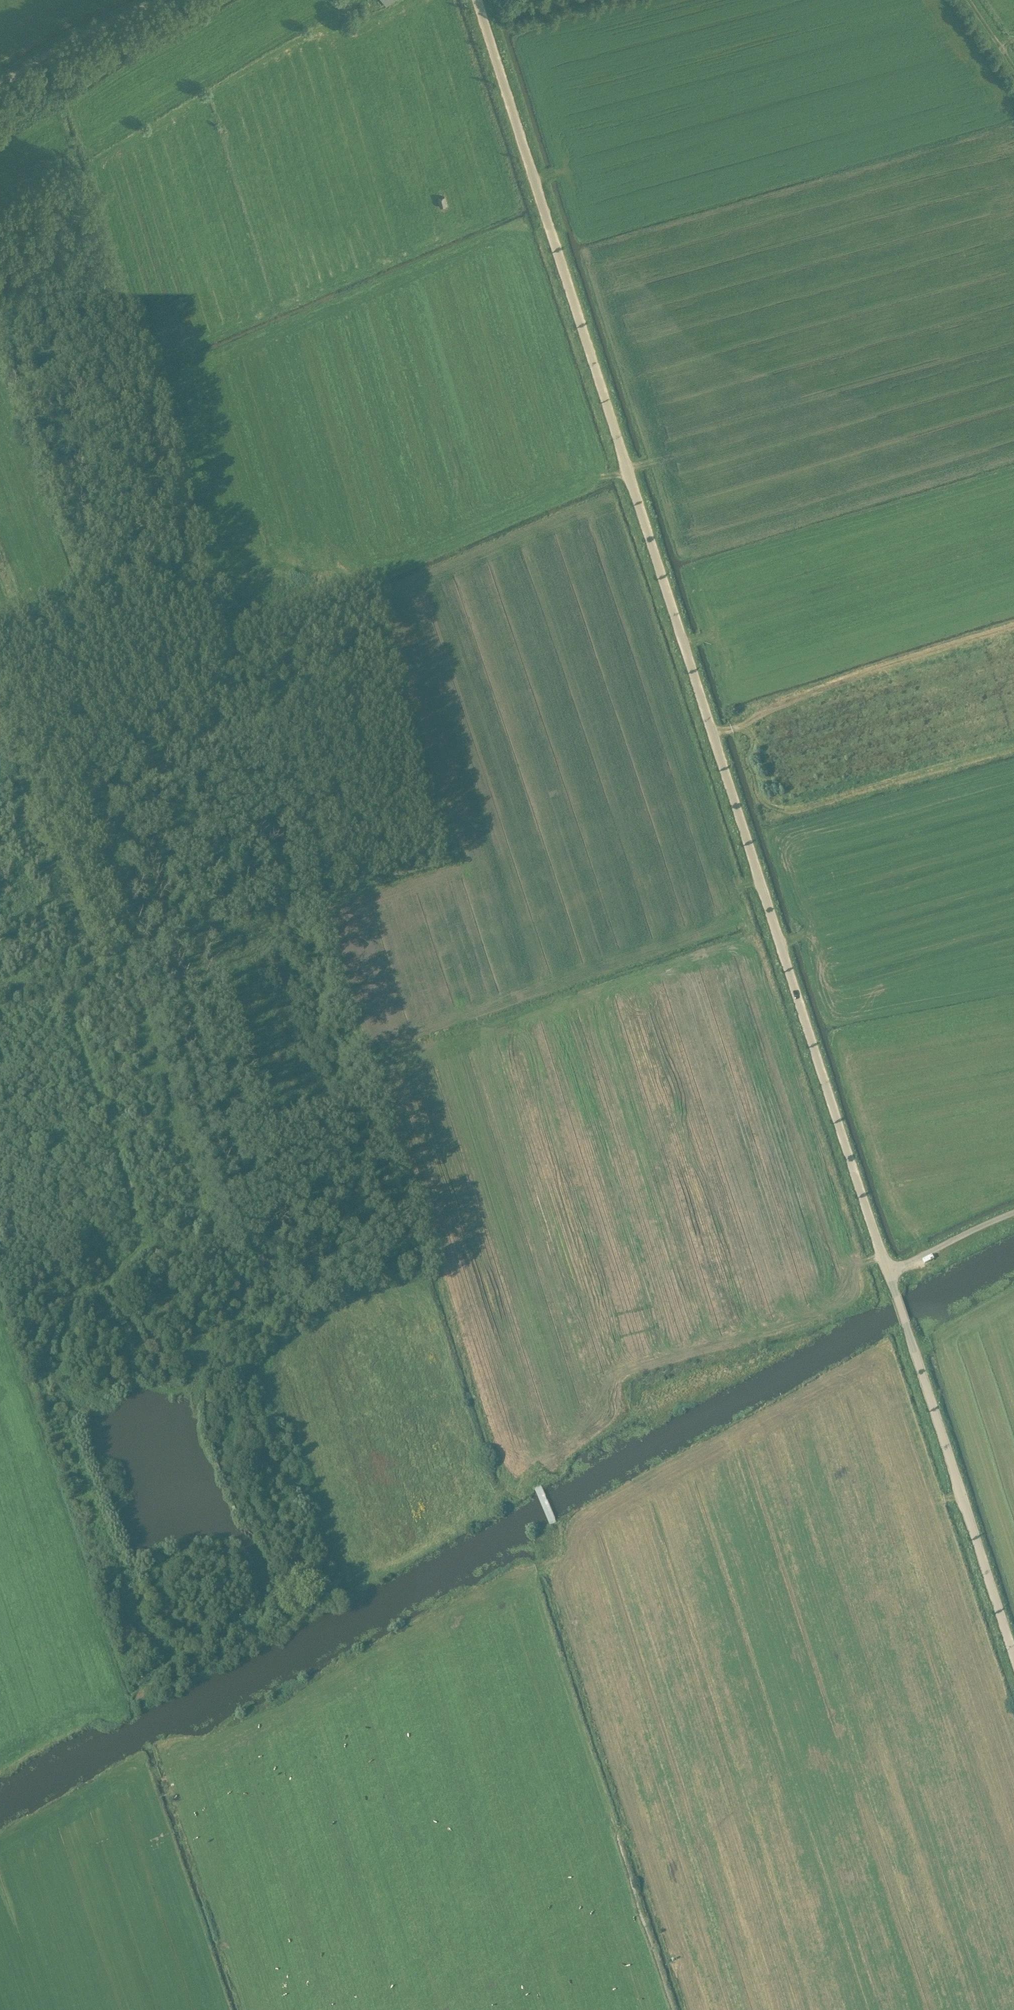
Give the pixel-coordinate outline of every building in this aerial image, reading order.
[(438,199),(440,207),(448,205),(446,196),(438,199)]
